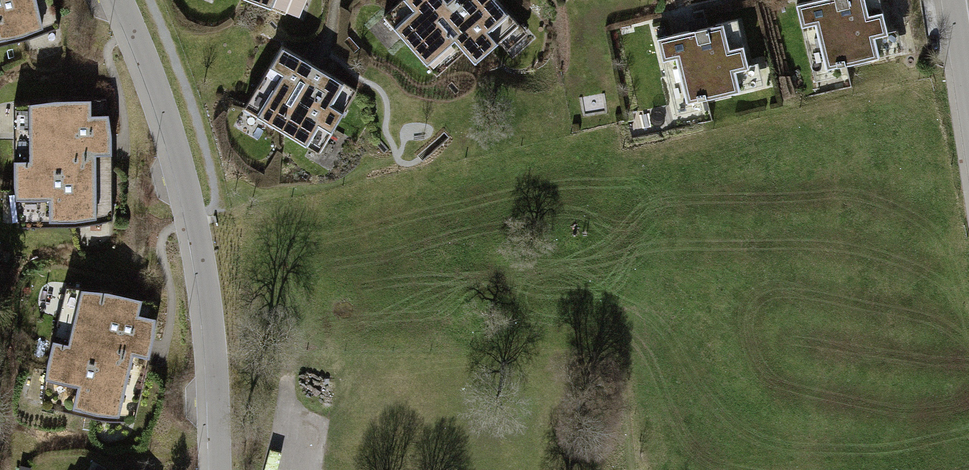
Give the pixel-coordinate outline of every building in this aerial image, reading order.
[(23,38),(60,23),(54,0),(0,0),(0,44),(23,38)] [(282,14),(288,0),(248,0),(282,14)] [(379,16),(432,75),(460,51),(469,62),(514,22),(495,0),(399,0),(379,16)] [(801,8),(818,77),(902,57),(889,0),(834,0),(823,3),(801,8)] [(683,37),(659,42),(675,116),(765,97),(749,23),(683,37)] [(278,45),(240,108),(315,152),(353,90),(316,68),(278,45)] [(15,178),(19,225),(73,224),(113,216),(111,144),(110,134),(102,97),(13,102),(15,178)] [(51,358),(44,405),(97,417),(137,419),(152,347),(154,338),(154,300),(67,284),(51,358)]
